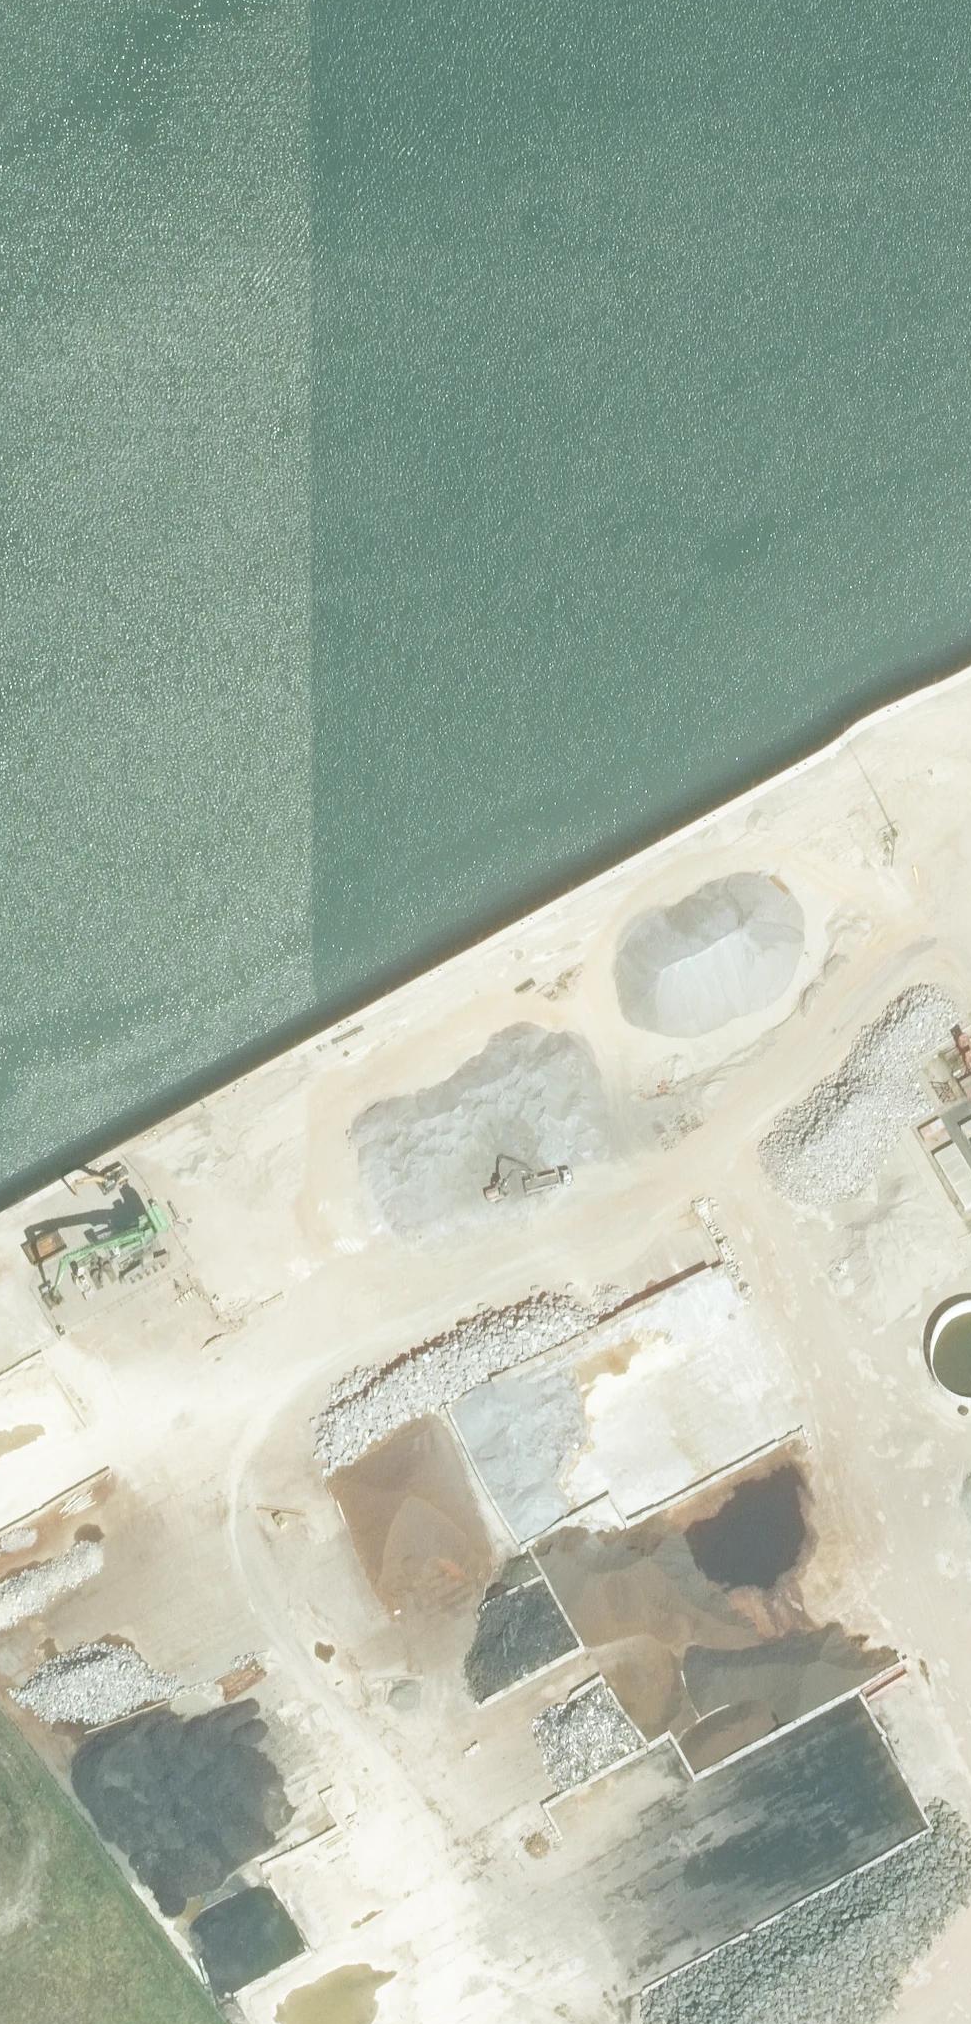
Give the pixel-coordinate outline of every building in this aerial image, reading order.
[(955,706),(926,720),(936,739),(965,725),(955,706)] [(908,766),(927,756),(917,737),(898,746),(908,766)] [(858,762),(849,766),(859,787),(868,783),(858,762)] [(766,913),(770,926),(796,917),(792,905),(766,913)] [(763,916),(740,926),(745,939),(768,929),(763,916)] [(804,936),(796,922),(775,935),(784,949),(804,936)] [(757,1046),(767,1057),(783,1041),(773,1031),(757,1046)] [(787,1039),(772,1058),(782,1066),(797,1047),(787,1039)]
